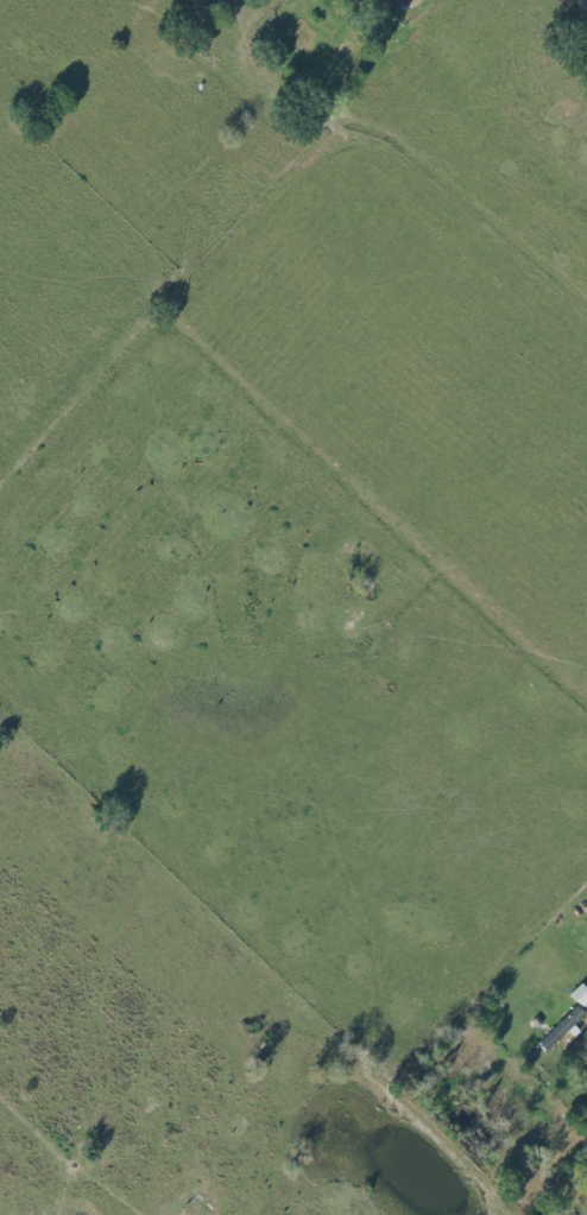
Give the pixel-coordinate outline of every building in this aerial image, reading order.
[(586,1005),(586,988),(582,983),(570,994),(583,1008),(586,1005)] [(546,1053),(576,1028),(573,1025),(586,1015),(579,1007),(537,1042),(546,1053)]
